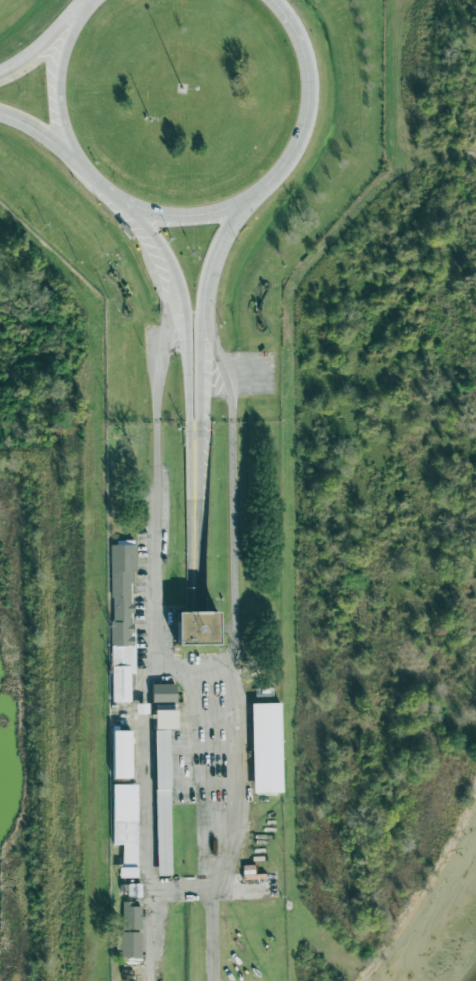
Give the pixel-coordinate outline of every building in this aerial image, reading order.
[(110,702),(129,702),(129,674),(133,674),(132,613),(133,613),(133,604),(129,604),(129,572),(135,572),(134,544),(108,545),(110,702)] [(173,645),(215,644),(214,610),(173,610),(173,645)] [(150,704),(174,703),(174,683),(150,684),(150,704)] [(249,703),(251,793),(281,792),(279,703),(249,703)] [(152,729),(175,728),(174,709),(151,710),(152,729)] [(129,778),(129,730),(110,730),(110,778),(129,778)] [(154,876),(170,875),(167,730),(152,730),(154,876)] [(135,785),(111,784),(110,845),(120,845),(120,867),(116,867),(116,878),(135,878),(135,785)] [(140,884),(126,884),(126,897),(140,896),(140,884)] [(121,902),(121,930),(140,929),(139,907),(131,907),(131,902),(121,902)] [(139,958),(139,932),(120,932),(119,958),(139,958)]
